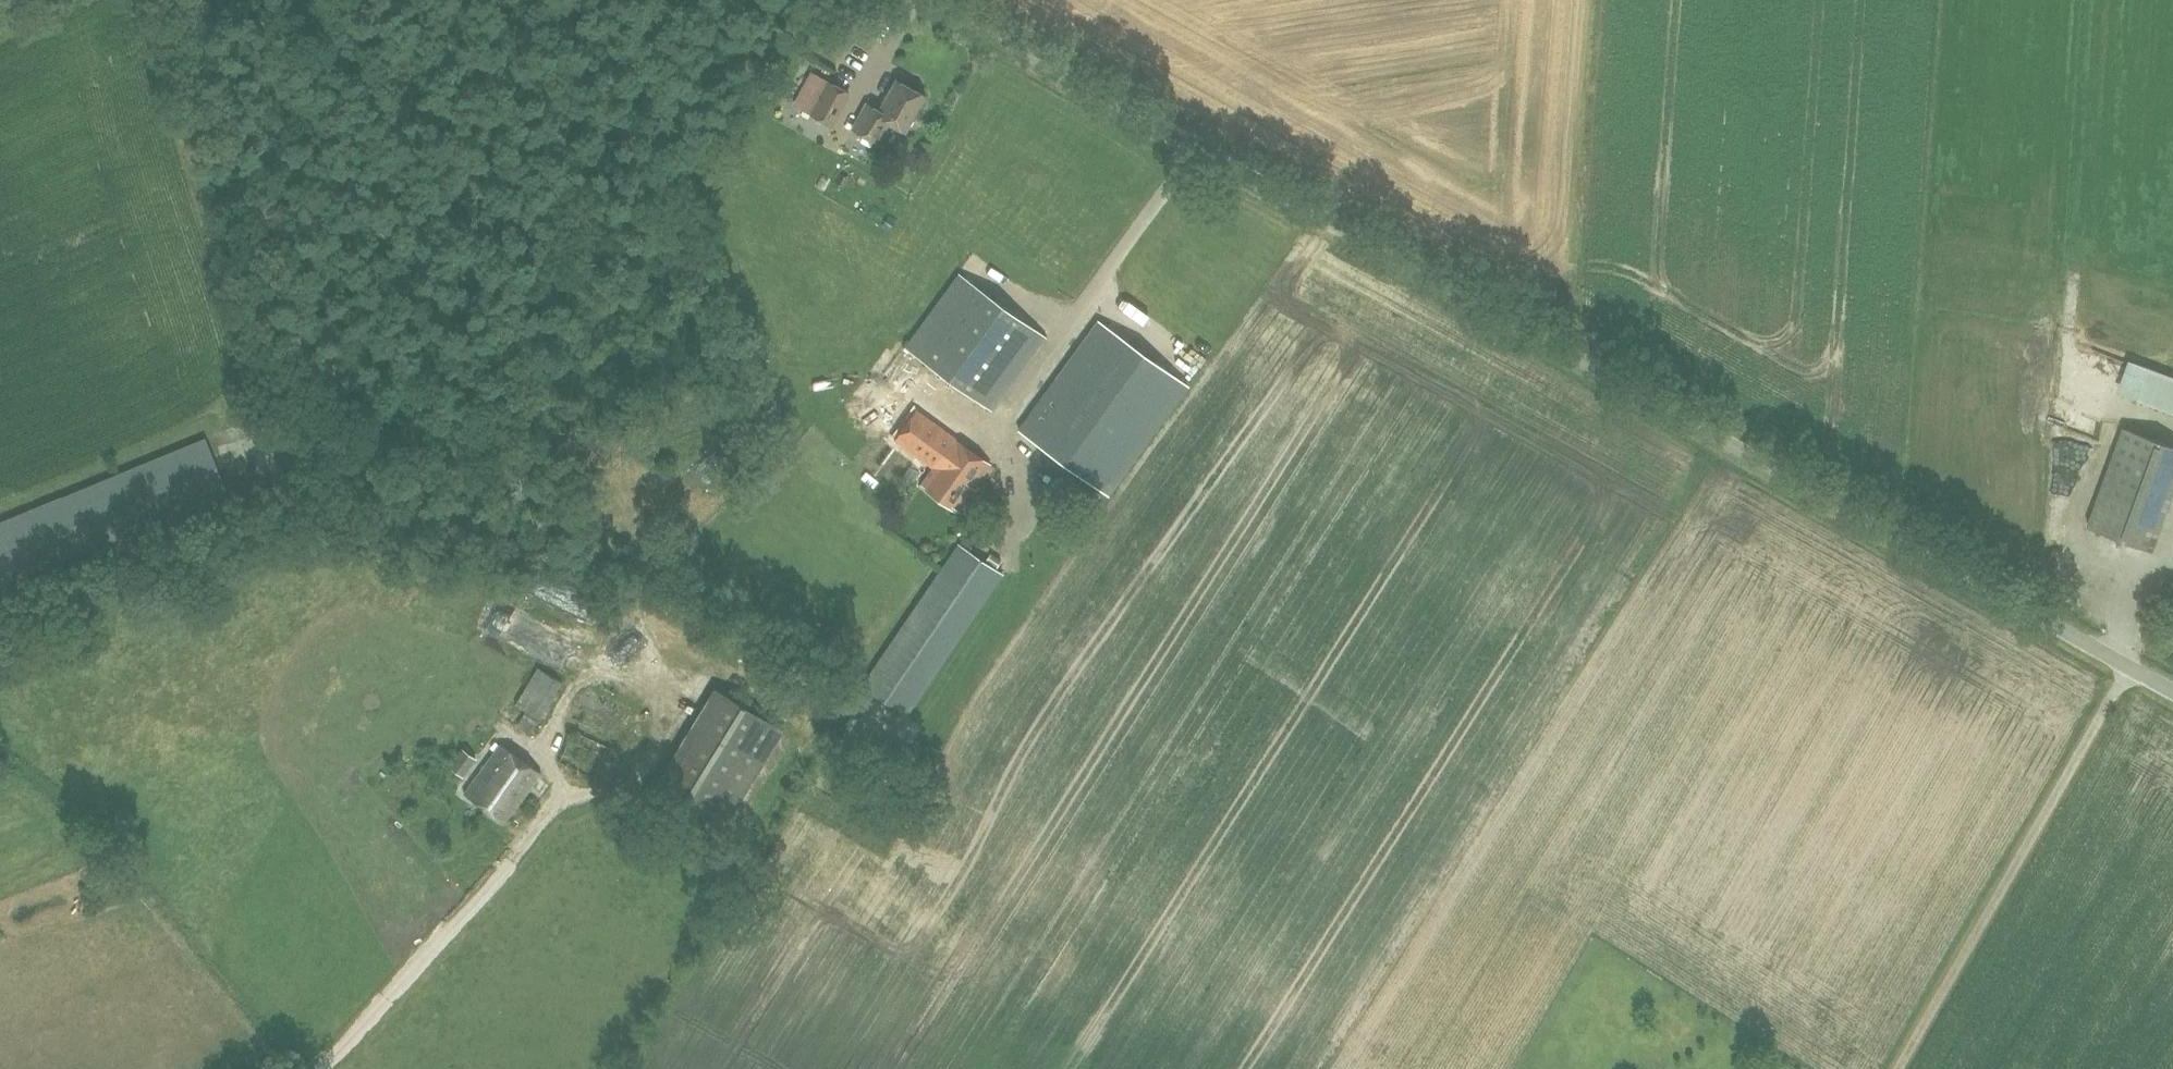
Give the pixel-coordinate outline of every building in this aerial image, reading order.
[(904,131),(924,94),(895,79),(879,109),(866,102),(852,128),(877,142),(888,122),(904,131)] [(831,125),(849,92),(828,81),(810,114),(831,125)] [(992,409),(1045,335),(957,272),(904,346),(992,409)] [(1108,495),(1187,385),(1097,320),(1018,430),(1108,495)] [(2172,404),(2172,374),(2148,370),(2143,399),(2172,404)] [(960,511),(976,489),(972,487),(990,463),(915,409),(894,439),(933,467),(920,485),(955,510),(957,509),(960,511)] [(2172,500),(2172,444),(2127,427),(2092,526),(2155,549),(2172,500)] [(226,491),(204,438),(0,522),(0,584),(226,491)] [(905,715),(1002,573),(958,543),(938,572),(869,673),(861,685),(905,715)] [(521,617),(509,634),(538,654),(550,638),(521,617)] [(553,666),(568,674),(582,647),(568,639),(553,666)] [(540,719),(562,682),(536,666),(514,704),(540,719)] [(723,827),(783,729),(726,694),(666,792),(723,827)] [(505,822),(541,773),(500,743),(465,793),(505,822)] [(465,770),(478,757),(466,744),(453,757),(465,770)]
